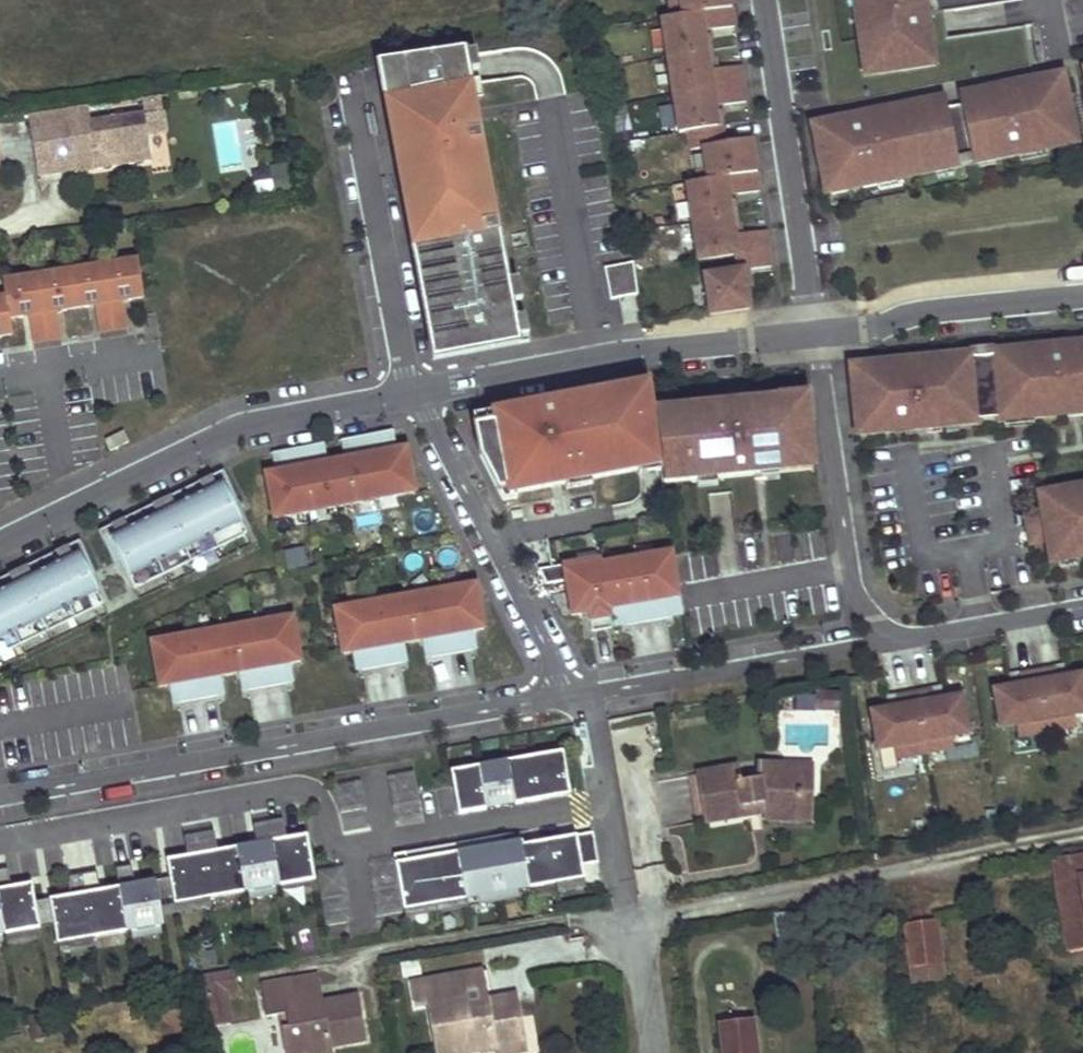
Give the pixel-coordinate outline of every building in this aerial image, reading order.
[(711,316),(750,310),(747,290),(745,272),(751,271),(772,268),(766,232),(744,236),(735,237),(729,197),(738,196),(760,193),(754,151),(743,152),(742,143),(730,144),(725,145),(723,128),(719,128),(716,108),(724,107),(747,103),(741,67),(719,70),(710,72),(704,32),(713,31),(735,28),(731,0),(684,0),(686,17),(662,20),(679,134),(688,132),(691,150),(706,148),(711,182),(687,186),(698,261),(734,255),(737,272),(705,277),(711,316)] [(858,0),(846,0),(849,23),(856,22),(861,21),(858,0)] [(861,21),(856,22),(861,55),(870,54),(873,75),(935,65),(930,30),(924,31),(921,17),(927,16),(925,0),(858,0),(861,21)] [(927,16),(921,17),(924,31),(930,30),(927,16)] [(704,32),(710,72),(719,70),(717,60),(713,60),(710,43),(714,42),(713,31),(704,32)] [(970,41),(970,67),(1022,66),(1021,40),(970,41)] [(459,54),(373,66),(380,100),(392,98),(399,137),(387,139),(388,148),(401,146),(403,157),(390,159),(394,180),(412,177),(419,217),(402,220),(406,242),(418,239),(422,258),(409,260),(413,281),(426,279),(435,328),(422,330),(428,362),(514,346),(509,322),(506,306),(502,284),(463,75),(460,56),(459,54)] [(460,56),(463,75),(474,73),(471,54),(460,56)] [(873,75),(870,54),(861,55),(858,56),(861,77),(873,75)] [(1058,97),(1067,95),(1062,74),(1029,81),(1029,85),(1054,80),(1058,97)] [(811,125),(823,185),(844,181),(846,190),(878,184),(877,178),(899,174),(900,179),(935,172),(934,166),(957,161),(956,157),(969,154),(970,158),(991,154),(992,161),(1007,158),(1006,153),(1017,151),(1043,145),(1044,150),(1077,144),(1067,95),(1058,97),(1054,80),(1029,85),(1029,81),(1011,84),(1008,85),(1009,90),(994,93),(993,88),(990,88),(958,95),(960,106),(947,108),(945,98),(909,105),(910,111),(879,117),(878,111),(860,115),(861,121),(847,124),(846,118),(811,125)] [(1008,85),(1011,84),(1011,83),(990,87),(990,88),(993,88),(994,93),(1009,90),(1008,85)] [(399,137),(392,98),(380,100),(387,139),(399,137)] [(155,159),(148,112),(94,120),(92,103),(32,112),(37,143),(75,138),(79,168),(80,170),(155,159)] [(910,111),(909,105),(892,108),(891,103),(877,106),(878,111),(879,117),(910,111)] [(723,128),(725,145),(730,144),(724,107),(716,108),(719,128),(723,128)] [(79,168),(75,138),(37,143),(42,173),(79,168)] [(752,141),(742,143),(743,152),(754,151),(752,141)] [(1043,145),(1017,151),(1020,162),(1045,157),(1044,150),(1043,145)] [(403,157),(401,146),(388,148),(390,159),(403,157)] [(934,166),(935,172),(936,178),(953,174),(952,169),(992,161),(991,154),(970,158),(969,154),(956,157),(957,161),(934,166)] [(877,178),(878,184),(879,189),(902,185),(900,179),(899,174),(877,178)] [(419,217),(412,177),(394,180),(402,220),(419,217)] [(844,181),(823,185),(825,194),(846,190),(844,181)] [(729,197),(735,237),(744,236),(742,225),(738,225),(735,208),(739,207),(738,196),(729,197)] [(422,258),(418,239),(406,242),(409,260),(422,258)] [(0,295),(0,334),(13,332),(11,315),(30,312),(44,310),(58,308),(97,302),(111,300),(124,298),(144,295),(138,258),(5,278),(8,294),(0,295)] [(613,296),(640,292),(635,260),(608,264),(613,296)] [(751,271),(745,272),(747,290),(754,289),(751,271)] [(435,328),(426,279),(413,281),(422,330),(435,328)] [(502,284),(506,306),(517,304),(513,282),(502,284)] [(124,298),(111,300),(115,328),(128,326),(124,298)] [(115,328),(111,300),(97,302),(101,330),(115,328)] [(44,310),(48,338),(62,336),(58,308),(44,310)] [(34,340),(48,338),(44,310),(30,312),(34,340)] [(509,322),(514,346),(524,345),(520,320),(509,322)] [(1044,351),(1044,346),(1043,339),(1022,341),(1023,348),(1023,353),(1044,351)] [(927,428),(926,423),(939,421),(939,427),(945,427),(944,421),(958,420),(958,425),(978,424),(977,421),(997,419),(998,422),(1004,421),(1004,415),(1033,412),(1033,418),(1068,415),(1068,408),(1081,407),(1081,414),(1082,413),(1082,342),(1062,344),(1062,350),(1050,351),(1050,345),(1044,346),(1044,351),(1023,353),(1023,348),(993,351),(993,356),(972,358),(971,353),(934,356),(935,362),(916,364),(915,358),(850,364),(851,370),(861,369),(863,387),(852,388),(856,435),(894,432),(894,426),(908,424),(909,430),(927,428)] [(993,356),(993,351),(992,344),(970,346),(971,353),(972,358),(993,356)] [(935,362),(934,356),(934,350),(915,352),(915,358),(916,364),(935,362)] [(861,369),(851,370),(849,371),(851,388),(852,388),(863,387),(861,369)] [(656,411),(653,387),(613,394),(612,389),(578,395),(580,404),(555,409),(554,399),(497,410),(499,421),(477,425),(483,454),(500,489),(516,487),(517,492),(518,492),(568,483),(569,482),(568,477),(591,473),(592,478),(593,478),(640,469),(641,469),(640,464),(662,459),(656,411)] [(803,403),(802,396),(801,390),(780,393),(780,398),(781,405),(803,403)] [(578,395),(554,399),(555,409),(580,404),(578,395)] [(747,407),(746,402),(746,395),(707,399),(708,406),(723,404),(724,410),(747,407)] [(676,417),(676,409),(656,411),(662,459),(664,470),(666,483),(699,479),(699,474),(719,472),(719,477),(758,473),(757,467),(779,465),(779,471),(814,468),(807,396),(802,396),(803,403),(781,405),(780,398),(746,402),(747,407),(724,410),(723,404),(708,406),(704,406),(705,414),(676,417)] [(705,414),(704,406),(704,402),(675,405),(676,409),(676,417),(705,414)] [(499,421),(497,410),(463,416),(483,454),(477,425),(499,421)] [(1004,415),(1004,421),(1005,427),(1034,425),(1033,418),(1033,412),(1004,415)] [(944,421),(945,427),(945,433),(959,432),(958,425),(958,420),(944,421)] [(107,438),(113,449),(130,440),(125,429),(107,438)] [(395,429),(389,430),(392,449),(399,448),(395,429)] [(278,470),(268,472),(276,517),(417,491),(409,446),(399,448),(392,449),(389,430),(370,434),(350,437),(354,456),(347,458),(330,461),(323,462),(319,443),(300,447),(281,450),(284,469),(278,470)] [(354,456),(350,437),(343,439),(347,458),(354,456)] [(326,442),(319,443),(323,462),(330,461),(326,442)] [(284,469),(281,450),(274,451),(278,470),(284,469)] [(664,470),(662,459),(640,464),(641,469),(640,469),(641,475),(664,470)] [(757,467),(758,473),(758,479),(780,476),(779,471),(779,465),(757,467)] [(224,469),(171,495),(176,504),(222,481),(223,482),(229,479),(224,469)] [(699,474),(699,479),(700,487),(720,485),(719,477),(719,472),(699,474)] [(569,482),(568,483),(569,488),(594,483),(593,478),(592,478),(591,473),(568,477),(569,482)] [(135,587),(247,533),(223,482),(222,481),(176,504),(171,495),(153,504),(157,513),(110,536),(111,537),(135,587)] [(1038,493),(1041,509),(1024,512),(1030,544),(1046,541),(1049,557),(1052,556),(1054,563),(1059,562),(1058,555),(1077,552),(1078,558),(1082,558),(1082,485),(1038,493)] [(516,487),(500,489),(505,500),(519,497),(518,492),(517,492),(516,487)] [(157,513),(153,504),(100,529),(105,540),(111,537),(110,536),(157,513)] [(32,574),(79,551),(79,552),(86,549),(81,539),(28,564),(32,574)] [(104,602),(79,552),(79,551),(32,574),(28,564),(9,573),(14,583),(0,589),(0,653),(104,602)] [(286,572),(305,571),(303,551),(285,553),(286,572)] [(601,559),(541,569),(548,584),(568,581),(570,597),(573,615),(590,612),(594,631),(614,627),(610,609),(626,606),(630,625),(668,618),(665,599),(681,596),(675,551),(602,564),(601,559)] [(1058,555),(1059,562),(1060,567),(1079,564),(1078,558),(1077,552),(1058,555)] [(9,573),(0,578),(0,589),(14,583),(9,573)] [(478,585),(337,609),(344,654),(354,652),(361,651),(364,670),(403,664),(400,644),(407,643),(424,640),(431,639),(434,658),(473,652),(470,632),(476,631),(486,629),(478,585)] [(665,599),(668,618),(684,615),(681,596),(665,599)] [(610,609),(614,627),(630,625),(626,606),(610,609)] [(302,661),(294,617),(153,641),(160,686),(170,684),(177,683),(180,702),(219,696),(216,676),(222,675),(240,672),(247,671),(250,690),(289,684),(285,664),(292,663),(302,661)] [(470,632),(473,652),(480,650),(476,631),(470,632)] [(427,660),(434,658),(431,639),(424,640),(427,660)] [(400,644),(403,664),(410,663),(407,643),(400,644)] [(358,672),(364,670),(361,651),(354,652),(358,672)] [(285,664),(289,684),(296,682),(292,663),(285,664)] [(1056,678),(1066,677),(1064,665),(1054,667),(1056,678)] [(1066,677),(1056,678),(1054,667),(1018,673),(1020,684),(1010,686),(993,689),(999,727),(1016,724),(1017,735),(1075,725),(1073,714),(1082,713),(1082,674),(1066,677)] [(243,692),(250,690),(247,671),(240,672),(243,692)] [(1020,684),(1018,673),(1009,674),(1010,686),(1020,684)] [(216,676),(219,696),(226,695),(222,675),(216,676)] [(174,704),(180,702),(177,683),(170,684),(174,704)] [(933,700),(943,699),(941,687),(931,689),(933,700)] [(961,696),(943,699),(933,700),(931,689),(896,694),(898,706),(888,708),(870,711),(877,748),(893,746),(895,756),(952,747),(950,736),(967,733),(961,696)] [(837,693),(812,692),(812,710),(837,710),(837,693)] [(898,706),(896,694),(886,696),(888,708),(898,706)] [(566,751),(455,771),(462,814),(573,794),(566,751)] [(740,767),(698,774),(707,821),(748,814),(747,805),(763,802),(764,811),(766,819),(815,819),(815,793),(798,793),(798,765),(759,764),(759,779),(742,781),(740,767)] [(816,765),(798,765),(798,793),(815,793),(816,765)] [(416,773),(389,775),(392,825),(419,823),(416,773)] [(698,774),(691,776),(699,823),(707,821),(698,774)] [(747,805),(748,814),(764,811),(763,802),(747,805)] [(172,880),(176,907),(177,907),(210,901),(250,894),(279,888),(316,882),(308,837),(288,841),(284,823),(254,828),(258,846),(219,853),(216,835),(185,840),(189,858),(168,862),(172,880)] [(395,857),(405,912),(531,889),(559,884),(587,879),(585,866),(601,863),(596,834),(524,846),(524,842),(507,845),(410,863),(409,855),(395,857)] [(505,837),(409,855),(410,863),(507,845),(505,837)] [(1054,861),(1068,949),(1082,946),(1082,856),(1054,861)] [(51,902),(56,927),(60,946),(93,940),(134,933),(163,928),(165,927),(162,909),(157,883),(137,887),(133,868),(118,871),(121,889),(102,893),(99,874),(69,880),(72,898),(51,902)] [(4,937),(42,930),(37,904),(34,885),(13,889),(10,871),(0,873),(0,937),(4,937)] [(361,926),(352,873),(317,878),(325,932),(361,926)] [(587,879),(559,884),(560,892),(588,887),(587,879)] [(172,880),(157,883),(162,909),(176,907),(172,880)] [(280,897),(279,888),(250,894),(252,902),(280,897)] [(531,889),(405,912),(407,920),(532,897),(531,889)] [(210,901),(177,907),(178,915),(212,909),(210,901)] [(51,902),(37,904),(42,930),(56,927),(51,902)] [(936,922),(907,926),(912,967),(942,963),(936,922)] [(164,936),(163,928),(134,933),(135,941),(164,936)] [(93,940),(60,946),(62,954),(95,948),(93,940)] [(212,949),(193,952),(196,968),(215,965),(212,949)] [(942,963),(912,967),(915,984),(944,980),(942,963)] [(203,977),(206,993),(225,989),(237,987),(234,971),(203,977)] [(482,972),(458,977),(463,1006),(486,1002),(482,972)] [(318,977),(294,981),(296,998),(304,997),(306,1004),(323,1001),(318,977)] [(413,985),(417,1008),(429,1006),(437,1052),(476,1052),(482,1052),(525,1045),(516,997),(486,1002),(463,1006),(458,977),(413,985)] [(262,986),(267,1017),(289,1013),(292,1028),(286,1029),(290,1052),(333,1052),(332,1044),(366,1039),(359,995),(323,1001),(306,1004),(304,997),(296,998),(294,981),(262,986)] [(206,993),(212,1027),(231,1024),(225,989),(206,993)] [(721,1023),(725,1052),(758,1052),(754,1018),(721,1023)]
